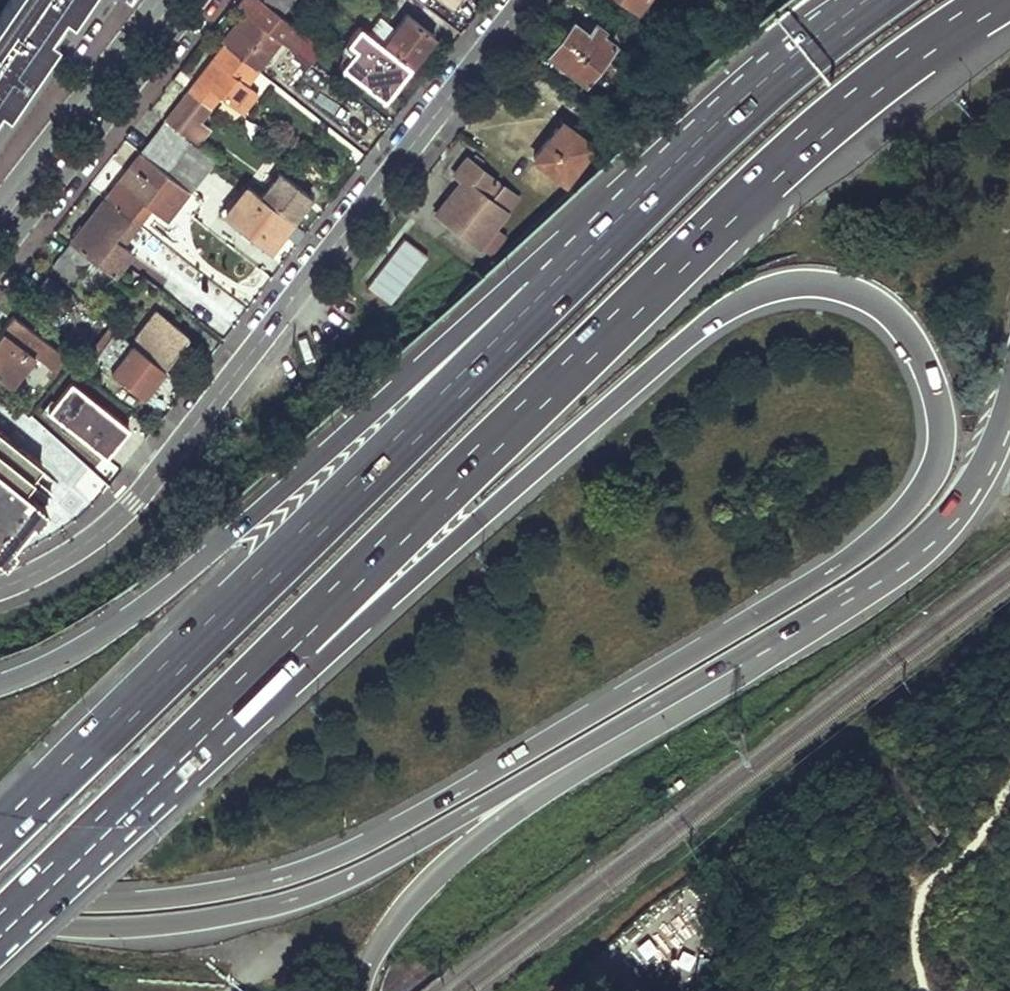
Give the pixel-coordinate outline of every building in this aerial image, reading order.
[(5,109),(19,89),(53,40),(46,34),(62,9),(70,16),(81,0),(9,0),(0,13),(0,106),(5,109)] [(259,72),(282,41),(297,51),(306,37),(281,16),(261,0),(244,0),(239,7),(250,16),(226,47),(259,72)] [(281,16),(293,0),(261,0),(281,16)] [(454,9),(460,0),(442,0),(454,9)] [(643,9),(650,0),(632,0),(643,9)] [(387,49),(410,68),(434,36),(412,20),(387,49)] [(549,54),(586,83),(616,46),(601,34),(596,38),(574,22),(549,54)] [(341,68),(384,99),(410,68),(387,49),(359,27),(347,43),(355,49),(341,68)] [(190,93),(211,107),(220,96),(242,112),(258,92),(250,84),(259,72),(226,47),(190,93)] [(190,93),(166,124),(196,147),(209,130),(199,122),(211,107),(190,93)] [(186,190),(190,193),(213,161),(196,147),(166,124),(164,122),(140,154),(186,190)] [(559,129),(570,137),(575,132),(563,123),(559,129)] [(533,159),(565,184),(594,147),(575,132),(570,137),(559,129),(533,159)] [(105,199),(130,218),(143,198),(154,206),(165,217),(186,190),(140,154),(105,199)] [(436,215),(493,259),(509,238),(497,228),(518,199),(502,187),(490,201),(484,196),(495,182),(465,159),(454,175),(461,181),(467,185),(455,201),(449,197),(436,215)] [(261,198),(291,222),(313,192),(283,169),(261,198)] [(449,197),(455,201),(467,185),(461,181),(449,197)] [(222,215),(269,250),(291,222),(261,198),(246,186),(222,215)] [(130,218),(139,225),(154,206),(143,198),(130,218)] [(88,261),(111,277),(130,254),(121,247),(112,240),(130,218),(105,199),(68,245),(88,261)] [(139,225),(130,218),(112,240),(121,247),(139,225)] [(385,252),(399,264),(418,237),(405,227),(385,252)] [(52,267),(71,282),(88,261),(68,245),(52,267)] [(25,300),(45,317),(64,291),(44,277),(25,300)] [(133,345),(164,368),(187,337),(157,313),(133,345)] [(13,387),(35,357),(44,364),(42,367),(52,374),(64,358),(12,318),(0,334),(0,377),(13,387)] [(86,340),(109,356),(121,336),(100,319),(86,340)] [(111,373),(141,397),(164,368),(133,345),(111,373)] [(48,412),(73,432),(78,425),(86,432),(104,409),(71,383),(48,412)] [(117,445),(130,429),(104,409),(86,432),(78,425),(73,432),(94,448),(104,436),(117,445)] [(39,459),(0,429),(0,551),(5,555),(17,540),(13,537),(32,512),(36,515),(47,500),(43,497),(52,485),(31,469),(39,459)] [(107,458),(117,445),(104,436),(94,448),(107,458)]
